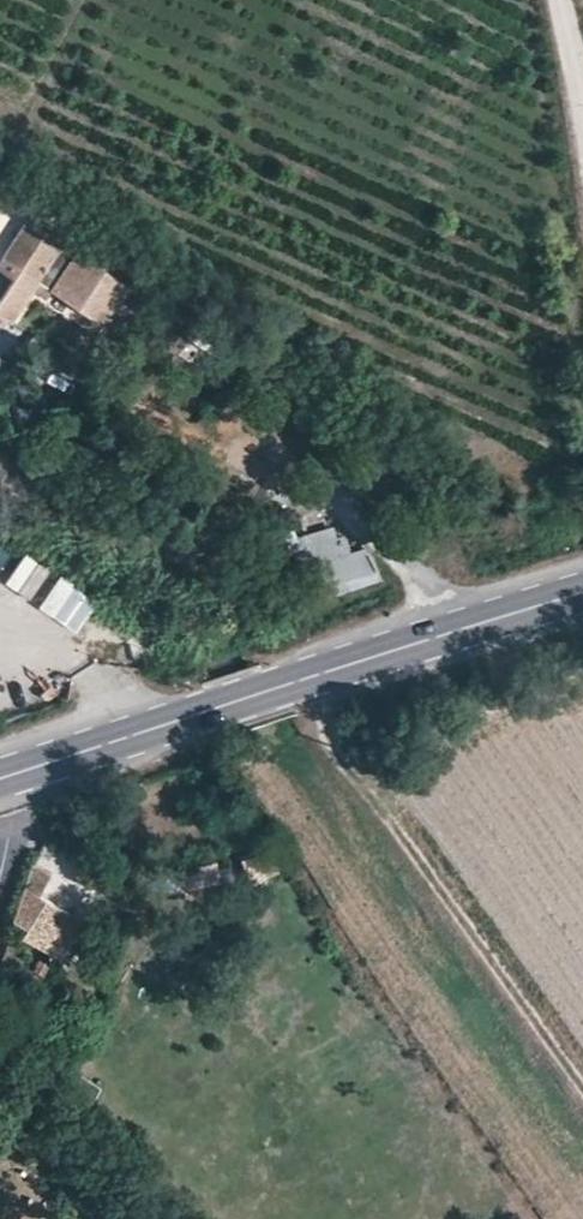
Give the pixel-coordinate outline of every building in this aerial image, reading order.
[(13,322),(38,281),(106,326),(131,288),(28,221),(0,263),(0,313),(13,322)] [(379,582),(372,548),(346,554),(340,528),(304,536),(317,595),(379,582)] [(26,883),(14,918),(28,926),(24,935),(50,950),(70,914),(40,896),(52,870),(33,862),(26,883)]
